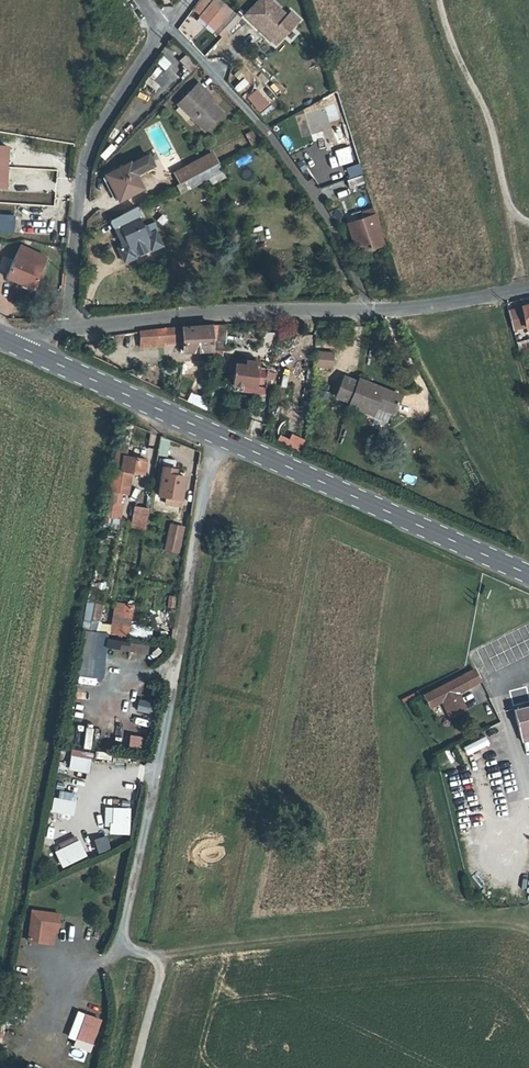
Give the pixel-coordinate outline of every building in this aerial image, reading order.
[(194,9),(198,13),(210,0),(202,0),(194,9)] [(229,15),(215,0),(204,10),(219,25),(229,15)] [(249,16),(262,29),(265,26),(267,28),(266,29),(270,33),(287,17),(269,0),(264,0),(249,16)] [(219,25),(204,10),(198,17),(213,31),(219,25)] [(185,53),(180,58),(190,69),(196,64),(185,53)] [(155,63),(166,71),(172,62),(161,55),(155,63)] [(158,92),(169,76),(157,67),(145,82),(158,92)] [(200,92),(203,89),(196,81),(175,100),(200,128),(218,112),(205,98),(200,92)] [(208,95),(203,89),(200,92),(205,98),(208,95)] [(256,89),(249,96),(262,109),(270,103),(256,89)] [(331,120),(322,124),(332,148),(341,143),(331,120)] [(253,141),(246,129),(241,132),(247,144),(253,141)] [(144,150),(140,153),(146,165),(151,162),(144,150)] [(173,172),(178,182),(214,162),(209,152),(173,172)] [(146,165),(140,153),(103,172),(116,199),(140,186),(133,172),(146,165)] [(214,162),(178,182),(175,184),(179,193),(219,170),(214,162)] [(350,187),(364,183),(362,175),(347,179),(350,187)] [(108,221),(112,227),(117,224),(127,242),(123,245),(118,248),(122,256),(125,260),(133,256),(133,254),(148,246),(150,248),(160,242),(153,229),(150,231),(145,223),(141,225),(136,217),(139,215),(134,206),(108,221)] [(374,210),(363,214),(366,220),(365,220),(373,239),(375,238),(378,244),(384,242),(374,210)] [(14,232),(14,214),(0,214),(0,232),(14,232)] [(350,226),(355,240),(357,245),(373,239),(365,220),(350,226)] [(112,227),(123,245),(127,242),(117,224),(112,227)] [(23,244),(8,274),(33,287),(47,256),(23,244)] [(518,315),(519,320),(525,318),(527,326),(528,325),(528,303),(522,304),(522,308),(524,314),(518,315)] [(217,343),(226,344),(231,321),(221,321),(217,343)] [(170,325),(171,340),(186,338),(186,348),(214,346),(212,322),(170,325)] [(171,340),(170,325),(132,335),(135,351),(168,350),(171,340)] [(332,351),(315,349),(314,366),(330,367),(332,351)] [(237,381),(236,386),(242,387),(243,382),(265,384),(267,365),(256,363),(257,360),(246,358),(245,362),(236,361),(234,381),(237,381)] [(335,396),(349,402),(348,404),(365,411),(368,403),(391,413),(393,414),(400,397),(359,380),(358,383),(344,377),(335,396)] [(190,392),(187,401),(206,409),(210,400),(190,392)] [(386,423),(391,413),(368,403),(365,411),(372,414),(371,416),(386,423)] [(301,448),(305,437),(292,433),(290,437),(279,434),(277,441),(301,448)] [(159,455),(167,456),(169,441),(161,439),(159,455)] [(107,468),(109,457),(97,455),(96,465),(107,468)] [(140,463),(112,458),(110,468),(118,470),(117,472),(139,476),(140,463)] [(169,469),(157,467),(153,496),(176,500),(179,477),(168,475),(169,469)] [(146,529),(149,508),(134,505),(131,527),(146,529)] [(181,528),(169,527),(168,537),(166,551),(178,553),(181,528)] [(81,626),(96,630),(102,604),(88,600),(81,626)] [(112,602),(111,635),(130,635),(131,603),(112,602)] [(104,677),(105,631),(80,631),(79,677),(104,677)] [(428,707),(441,700),(448,715),(463,707),(456,692),(479,681),(473,669),(423,694),(428,707)] [(137,712),(152,712),(152,700),(137,700),(137,712)] [(85,719),(87,704),(72,701),(70,716),(85,719)] [(516,714),(524,748),(528,747),(528,711),(516,714)] [(130,734),(128,746),(141,749),(144,736),(130,734)] [(485,736),(462,746),(467,755),(489,745),(485,736)] [(71,749),(70,757),(92,760),(93,752),(71,749)] [(63,791),(62,802),(80,804),(81,793),(63,791)] [(70,822),(71,806),(54,804),(53,820),(70,822)] [(105,806),(105,834),(130,835),(130,807),(105,806)] [(97,853),(110,848),(106,835),(93,839),(97,853)] [(61,868),(87,856),(79,839),(54,851),(61,868)] [(56,916),(29,913),(26,942),(45,944),(47,931),(54,932),(56,916)] [(84,1012),(74,1039),(93,1045),(102,1019),(84,1012)] [(4,1029),(17,1031),(18,1022),(5,1021),(4,1029)] [(75,1051),(73,1058),(86,1062),(88,1056),(75,1051)]
